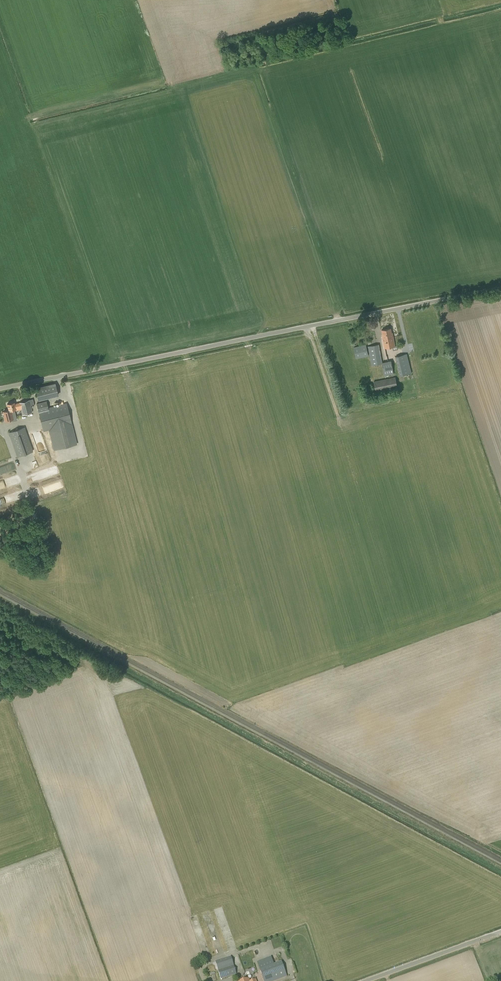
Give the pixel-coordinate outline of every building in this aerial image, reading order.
[(391,328),(381,330),(382,337),(382,340),(387,339),(387,338),(394,336),(394,335),(392,335),(391,328)] [(387,339),(382,340),(384,348),(396,346),(394,336),(387,338),(387,339)] [(356,358),(368,356),(366,344),(354,347),(356,358)] [(382,362),(379,344),(368,346),(371,365),(382,363),(384,375),(394,373),(391,360),(382,362)] [(411,358),(410,353),(407,354),(406,354),(395,356),(400,376),(412,373),(408,359),(411,358)] [(376,392),(398,388),(395,377),(374,381),(376,392)] [(58,395),(55,383),(36,388),(36,389),(30,391),(30,394),(37,392),(39,400),(58,395)] [(34,404),(33,399),(15,404),(14,402),(7,404),(9,410),(4,411),(5,417),(4,417),(5,421),(13,419),(11,411),(15,409),(16,411),(21,409),(22,415),(32,412),(31,405),(34,404)] [(67,403),(56,406),(48,408),(47,401),(36,403),(38,410),(43,432),(49,430),(54,450),(77,444),(72,424),(67,403)] [(17,457),(33,452),(24,428),(9,433),(17,457)] [(0,468),(0,475),(13,471),(11,464),(0,468)] [(220,979),(236,974),(231,956),(215,961),(220,979)] [(256,972),(271,967),(269,962),(268,958),(253,964),(256,972)]
